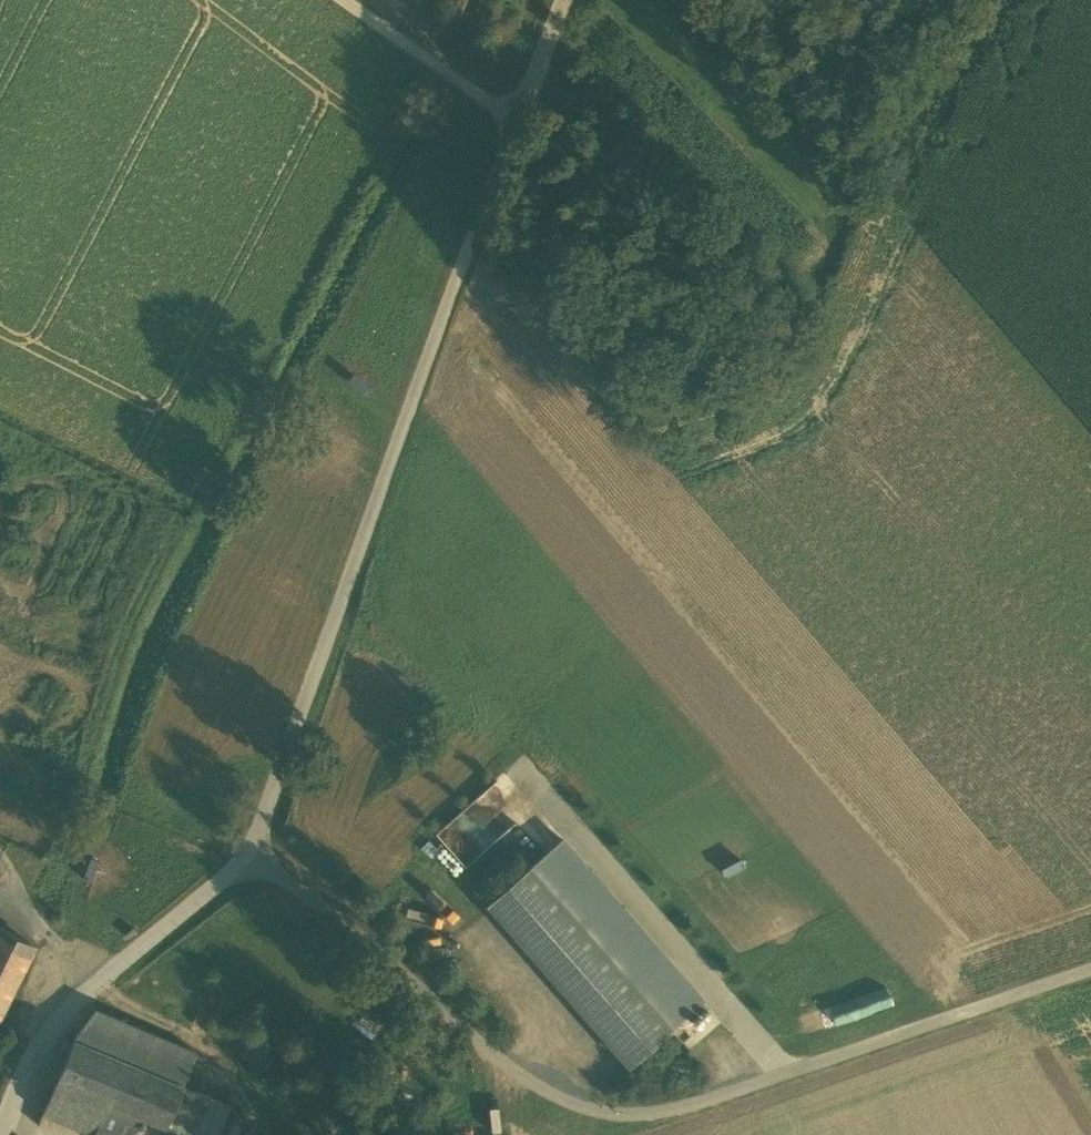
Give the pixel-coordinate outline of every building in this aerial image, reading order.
[(562,839),(529,869),(669,1029),(702,1000),(562,839)] [(489,904),(629,1065),(669,1029),(529,869),(489,904)] [(24,968),(33,951),(30,944),(0,927),(0,955),(24,968)] [(16,985),(24,968),(0,955),(0,976),(16,985)] [(16,985),(0,976),(0,1016),(16,985)] [(891,987),(841,998),(845,1016),(895,1005),(891,987)] [(96,1011),(73,1040),(183,1086),(197,1054),(96,1011)] [(183,1087),(183,1086),(73,1040),(73,1041),(56,1081),(87,1094),(109,1103),(139,1116),(166,1128),(183,1087)] [(42,1114),(73,1126),(87,1094),(56,1081),(42,1114)] [(183,1087),(166,1128),(182,1134),(209,1134),(222,1104),(202,1095),(183,1087)] [(73,1126),(96,1134),(109,1103),(87,1094),(73,1126)] [(139,1116),(109,1103),(96,1134),(95,1134),(131,1134),(139,1116)] [(222,1104),(209,1134),(219,1134),(230,1107),(222,1104)]
